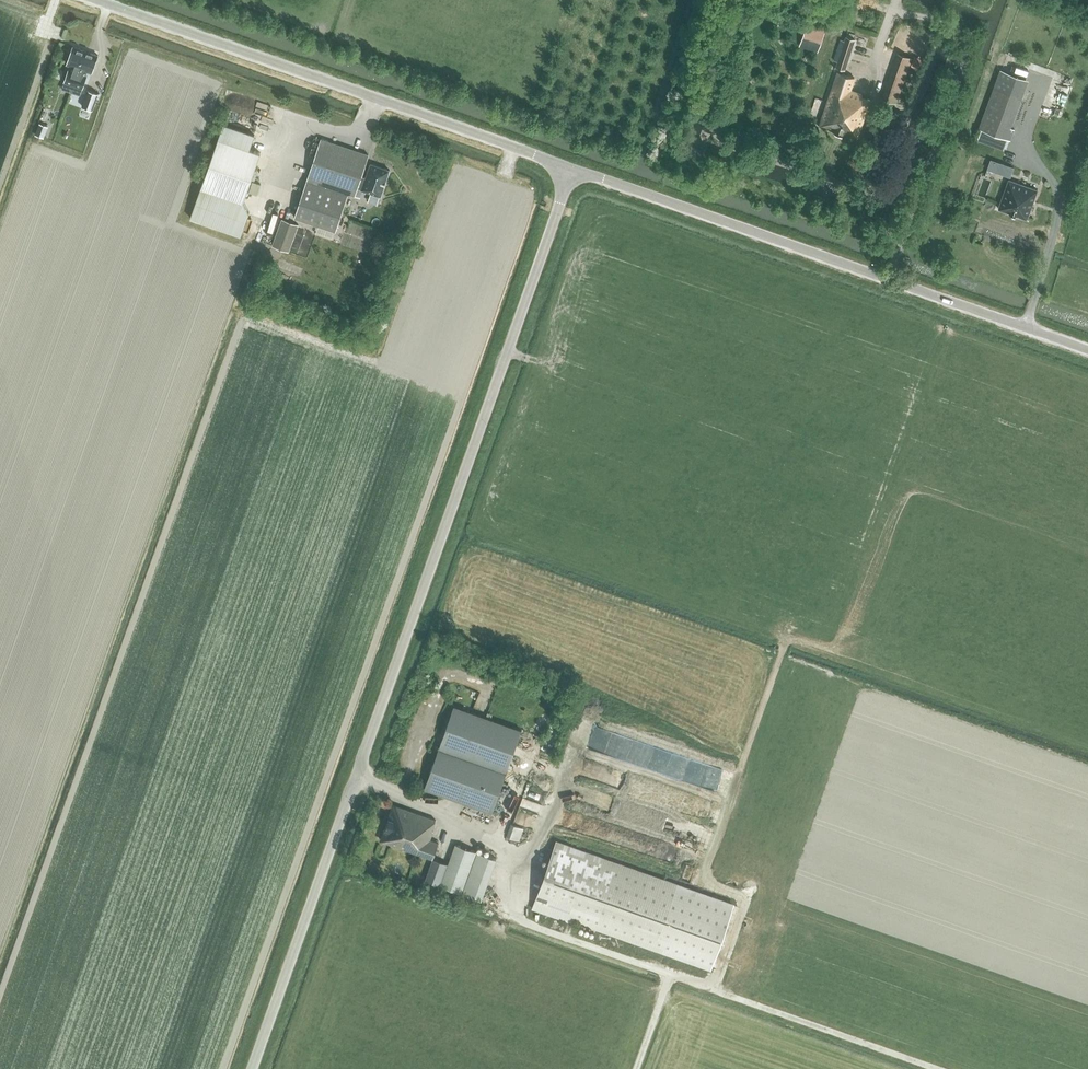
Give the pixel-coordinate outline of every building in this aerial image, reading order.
[(799,46),(818,52),(828,24),(809,17),(799,46)] [(835,68),(845,72),(856,39),(846,36),(835,68)] [(66,82),(83,88),(88,76),(87,75),(88,71),(92,73),(99,55),(74,46),(68,64),(72,66),(71,70),(70,69),(66,82)] [(882,98),(896,103),(912,58),(898,52),(882,98)] [(979,128),(1011,139),(1015,128),(1009,126),(1026,78),(1001,69),(979,128)] [(820,125),(857,137),(866,115),(875,118),(881,102),(871,98),(871,99),(870,100),(869,98),(862,96),(863,94),(851,90),(856,78),(838,71),(820,125)] [(192,218),(243,236),(251,213),(245,201),(261,153),(250,149),(255,134),(224,124),(192,218)] [(362,175),(369,155),(321,138),(294,217),(336,231),(349,194),(355,196),(356,195),(361,197),(363,189),(381,196),(390,169),(371,163),(367,177),(362,175)] [(1011,169),(1014,157),(996,153),(993,164),(1011,169)] [(999,208),(1013,213),(1023,185),(1009,179),(999,208)] [(249,192),(257,195),(261,184),(253,181),(249,192)] [(1013,213),(1027,219),(1038,190),(1023,185),(1013,213)] [(273,245),(289,252),(299,224),(283,218),(273,245)] [(433,690),(433,701),(442,701),(443,690),(433,690)] [(425,788),(492,812),(522,730),(455,706),(425,788)] [(622,765),(616,782),(678,802),(683,784),(622,765)] [(434,830),(433,830),(436,820),(435,820),(393,805),(381,840),(433,858),(439,842),(431,839),(434,830)] [(524,828),(526,823),(513,818),(511,823),(507,836),(520,840),(524,828)] [(630,823),(624,839),(633,843),(639,826),(630,823)] [(569,921),(570,917),(665,951),(687,889),(556,842),(533,908),(569,921)] [(462,892),(482,900),(497,858),(456,844),(448,864),(439,860),(431,882),(462,892)] [(690,857),(701,859),(702,851),(692,850),(690,857)] [(746,923),(755,887),(732,881),(730,890),(740,892),(733,919),(746,923)]
